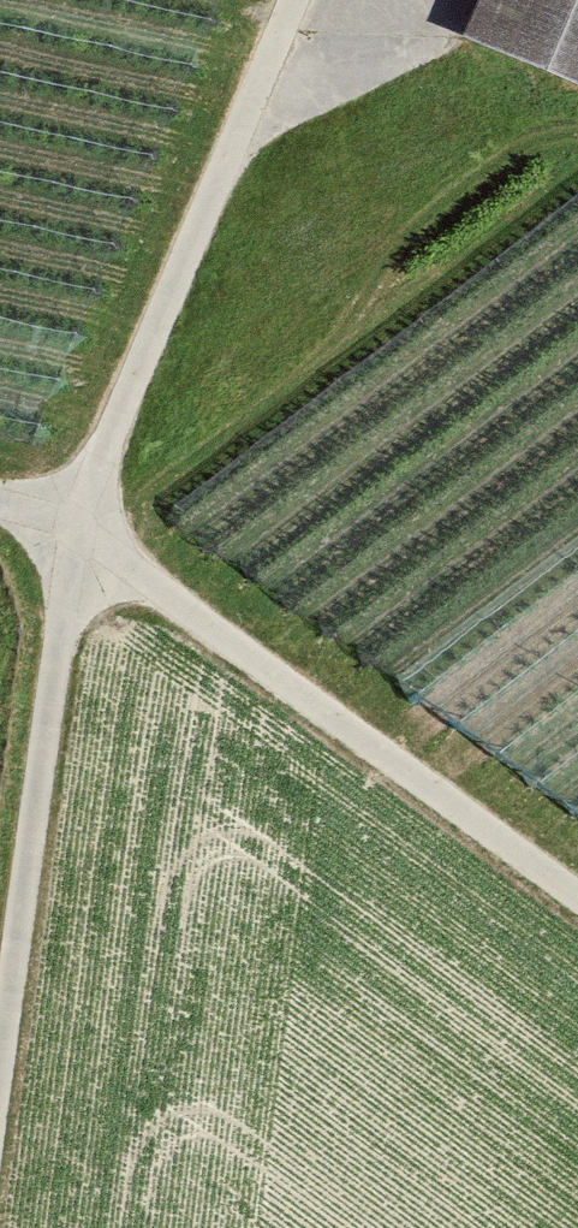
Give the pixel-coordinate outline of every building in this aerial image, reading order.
[(577,74),(577,0),(490,0),(476,35),(577,74)]
